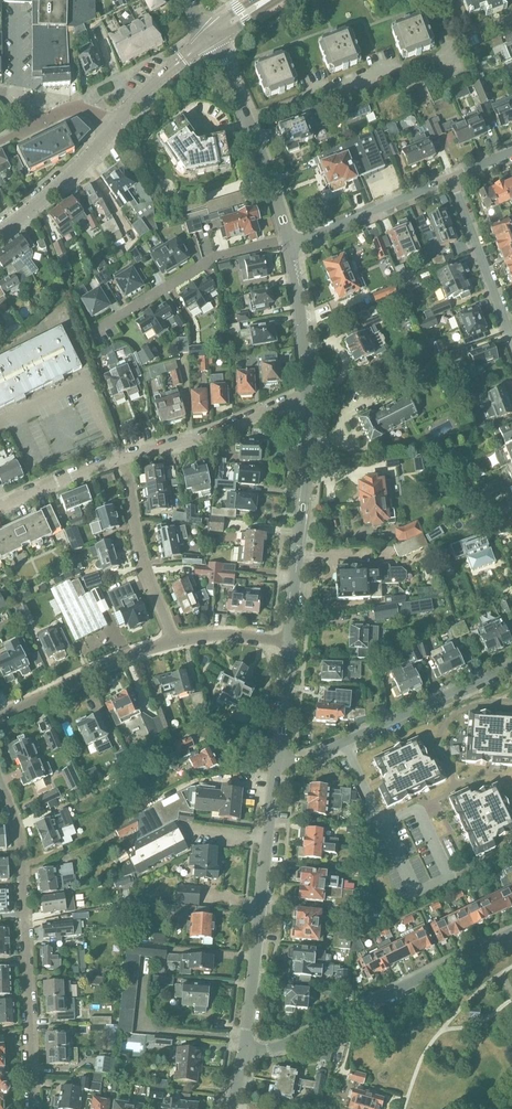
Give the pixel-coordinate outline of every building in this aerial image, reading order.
[(75,36),(75,29),(83,26),(95,20),(95,0),(15,0),(15,3),(33,4),(33,51),(33,68),(34,68),(34,78),(43,78),(44,87),(71,85),(68,50),(75,50),(75,36)] [(100,22),(122,63),(162,41),(148,14),(165,5),(162,0),(141,0),(100,22)] [(127,5),(125,0),(113,0),(116,9),(127,5)] [(469,17),(484,12),(486,16),(507,9),(504,0),(463,0),(469,17)] [(429,45),(433,44),(429,36),(430,34),(429,32),(428,31),(424,20),(422,21),(421,19),(419,19),(419,18),(395,27),(395,28),(393,29),(394,32),(393,32),(397,43),(396,44),(397,47),(398,47),(401,56),(405,54),(407,58),(415,55),(416,56),(421,54),(422,52),(430,49),(429,45)] [(75,36),(86,31),(83,26),(75,29),(75,36)] [(356,60),(360,59),(356,50),(357,49),(356,46),(355,46),(351,35),(349,35),(348,33),(346,34),(346,33),(322,42),(322,43),(320,44),(321,46),(320,47),(324,57),(323,59),(324,61),(325,62),(328,70),(332,69),(334,73),(342,69),(343,70),(348,68),(349,67),(357,64),(356,60)] [(479,44),(476,36),(463,42),(467,49),(479,44)] [(97,70),(102,67),(92,44),(82,48),(84,53),(78,56),(86,75),(91,72),(93,73),(96,72),(97,70)] [(292,84),(296,82),(293,74),(293,72),(292,70),(291,70),(287,59),(286,59),(285,57),(282,58),(282,57),(258,65),(259,67),(256,68),(257,70),(256,71),(260,81),(259,83),(260,85),(262,86),(265,94),(269,93),(270,96),(278,93),(280,94),(285,92),(285,91),(294,88),(292,84)] [(479,97),(483,105),(492,101),(483,81),(474,85),(479,97)] [(483,107),(483,105),(479,97),(473,100),(481,118),(487,115),(483,107)] [(495,111),(502,128),(511,123),(511,115),(510,111),(511,110),(511,97),(492,105),(495,111)] [(299,148),(298,144),(316,138),(311,125),(314,124),(315,127),(328,121),(322,104),(309,108),(312,115),(293,122),(293,121),(278,126),(277,127),(275,130),(277,133),(279,134),(281,134),(285,146),(286,145),(288,152),(299,148)] [(350,111),(342,114),(346,123),(354,119),(350,111),(359,107),(362,116),(371,113),(367,104),(359,107),(350,111)] [(464,118),(466,124),(473,140),(486,135),(476,113),(464,118)] [(473,140),(466,124),(458,127),(456,123),(453,125),(452,122),(442,126),(438,117),(432,120),(439,137),(445,134),(445,133),(453,130),(460,146),(473,140)] [(230,167),(231,167),(225,136),(203,140),(204,143),(199,144),(196,142),(195,141),(196,140),(194,138),(196,137),(183,119),(157,138),(162,135),(169,145),(164,148),(177,167),(182,163),(184,167),(187,168),(185,173),(186,174),(188,168),(191,169),(195,169),(196,174),(218,170),(217,164),(229,162),(230,167)] [(64,126),(64,127),(70,139),(68,140),(72,148),(88,132),(77,120),(64,126)] [(432,139),(439,137),(432,120),(425,123),(432,139)] [(392,123),(386,126),(392,137),(399,134),(395,124),(393,125),(392,123)] [(74,152),(72,148),(68,140),(70,139),(64,127),(47,136),(59,160),(74,152)] [(392,157),(392,156),(388,146),(381,128),(317,157),(320,165),(317,166),(321,175),(324,174),(330,187),(328,190),(330,194),(333,195),(345,190),(346,187),(345,185),(357,180),(357,179),(385,167),(382,161),(392,157)] [(28,175),(59,160),(47,136),(17,151),(28,175)] [(428,141),(415,146),(422,162),(435,156),(428,141)] [(388,146),(392,156),(398,154),(394,143),(388,146)] [(408,167),(422,162),(415,146),(402,152),(408,167)] [(0,153),(0,187),(5,184),(0,175),(10,170),(1,152),(0,153)] [(24,169),(18,156),(11,159),(17,172),(24,169)] [(136,186),(120,163),(101,176),(117,200),(115,201),(125,216),(133,210),(132,209),(138,206),(128,191),(136,186)] [(502,183),(510,201),(511,200),(511,180),(509,182),(508,181),(504,182),(504,184),(503,183),(502,183)] [(495,188),(491,190),(498,206),(510,201),(502,183),(494,186),(495,188)] [(113,215),(107,204),(101,192),(99,193),(95,184),(90,186),(90,185),(86,187),(86,188),(85,189),(93,204),(99,201),(108,217),(113,215)] [(487,211),(492,209),(495,215),(489,218),(491,225),(504,220),(501,213),(498,206),(491,190),(488,191),(487,189),(479,193),(483,203),(482,205),(484,209),(486,209),(487,211)] [(61,208),(74,226),(78,223),(75,218),(83,213),(72,199),(61,208)] [(133,210),(140,221),(148,234),(149,233),(157,231),(155,224),(156,223),(154,215),(153,206),(151,200),(150,199),(138,206),(132,209),(133,210)] [(239,214),(245,233),(246,236),(249,236),(250,241),(257,239),(255,234),(258,233),(255,221),(258,220),(255,210),(247,212),(245,204),(232,208),(232,209),(234,216),(239,214)] [(74,226),(61,208),(49,216),(59,229),(57,231),(62,238),(76,228),(74,226)] [(245,233),(239,214),(234,216),(232,209),(209,215),(205,216),(202,217),(204,223),(220,218),(219,216),(224,215),(225,219),(223,220),(225,227),(219,229),(222,239),(228,238),(245,233)] [(501,213),(504,220),(511,217),(508,210),(501,213)] [(422,237),(435,232),(451,226),(445,211),(430,217),(433,226),(427,228),(420,231),(422,237)] [(99,227),(93,215),(86,218),(92,231),(99,227)] [(427,228),(423,217),(416,220),(420,231),(427,228)] [(192,221),(195,233),(203,231),(199,218),(192,221)] [(420,252),(417,246),(407,219),(398,223),(401,230),(389,234),(399,260),(420,252)] [(113,220),(100,226),(106,238),(119,231),(113,220)] [(511,234),(511,220),(490,228),(493,236),(495,235),(496,240),(511,234)] [(140,221),(131,227),(140,239),(148,234),(140,221)] [(189,235),(195,233),(192,221),(185,223),(189,235)] [(456,241),(451,226),(435,232),(441,247),(456,241)] [(501,252),(511,247),(511,234),(496,240),(498,243),(496,244),(499,252),(501,252)] [(20,236),(11,242),(18,252),(15,253),(26,267),(32,275),(38,271),(31,261),(32,259),(32,258),(32,256),(32,255),(32,253),(31,251),(31,250),(35,247),(26,235),(22,239),(20,236)] [(165,247),(178,268),(188,262),(187,260),(190,258),(179,239),(165,247)] [(381,239),(373,242),(380,260),(388,257),(381,239)] [(37,242),(39,248),(40,249),(41,250),(42,250),(43,250),(46,249),(44,240),(37,242)] [(54,244),(54,246),(58,256),(59,256),(62,262),(68,260),(65,254),(66,253),(62,241),(54,244)] [(18,252),(11,242),(1,250),(11,264),(17,274),(14,276),(19,285),(20,284),(21,285),(28,280),(21,271),(26,267),(15,253),(18,252)] [(178,268),(165,247),(163,244),(150,252),(152,256),(163,274),(167,272),(168,274),(178,268)] [(501,252),(501,253),(500,254),(501,257),(503,257),(505,263),(511,261),(511,247),(501,252)] [(136,249),(131,253),(137,264),(143,261),(136,249)] [(1,250),(0,251),(0,266),(1,265),(4,269),(5,269),(11,276),(6,279),(4,281),(0,283),(0,287),(4,294),(10,290),(11,292),(14,292),(18,290),(19,287),(18,285),(19,285),(14,276),(17,274),(11,264),(1,250)] [(330,281),(331,283),(352,274),(358,271),(351,253),(324,264),(327,273),(327,275),(326,277),(328,280),(330,281)] [(435,267),(446,263),(443,256),(432,261),(435,267)] [(266,270),(268,269),(266,258),(258,259),(250,260),(250,261),(245,262),(247,272),(242,273),(243,281),(267,277),(266,270)] [(219,271),(231,268),(229,260),(217,263),(219,271)] [(435,292),(440,289),(464,279),(463,276),(469,273),(465,265),(460,267),(459,266),(449,270),(448,267),(447,267),(446,263),(434,268),(436,272),(433,273),(437,282),(431,285),(435,292)] [(400,283),(417,275),(414,269),(406,272),(403,265),(394,269),(400,283)] [(117,286),(122,293),(123,292),(126,297),(142,287),(140,284),(147,280),(141,270),(134,274),(133,271),(132,271),(129,266),(114,276),(117,281),(116,281),(119,285),(117,286)] [(100,273),(107,285),(113,281),(106,269),(100,273)] [(107,285),(100,273),(94,276),(101,288),(107,285)] [(352,274),(331,283),(331,284),(330,286),(331,289),(334,290),(334,292),(335,291),(339,300),(359,291),(365,288),(362,280),(356,282),(352,274)] [(400,284),(402,290),(419,283),(417,277),(400,284)] [(199,307),(200,309),(210,303),(206,296),(215,290),(209,279),(200,285),(198,283),(188,289),(189,291),(180,296),(187,307),(190,312),(199,307)] [(464,279),(440,289),(444,300),(452,297),(453,299),(460,296),(461,300),(470,296),(469,293),(470,292),(469,291),(472,290),(469,281),(466,283),(464,279)] [(80,305),(84,302),(85,304),(83,306),(88,314),(90,312),(93,317),(109,307),(106,303),(108,301),(104,294),(102,295),(100,291),(93,295),(92,293),(89,295),(83,286),(72,292),(80,305)] [(375,302),(397,294),(394,288),(373,295),(375,302)] [(245,306),(252,305),(253,312),(270,308),(270,304),(274,303),(272,291),(243,296),(245,306)] [(433,317),(450,310),(447,303),(430,310),(433,317)] [(172,317),(165,305),(156,311),(155,309),(145,315),(146,317),(137,322),(144,334),(153,328),(157,335),(159,339),(169,333),(167,329),(163,322),(168,319),(172,317)] [(399,311),(402,318),(411,315),(409,307),(399,311)] [(458,329),(464,327),(484,319),(482,313),(480,314),(477,307),(459,314),(459,315),(453,317),(458,329)] [(248,313),(236,315),(238,324),(250,321),(248,313)] [(174,319),(172,317),(168,319),(172,326),(176,323),(180,329),(187,325),(181,315),(174,319)] [(349,341),(346,343),(350,352),(355,364),(357,363),(359,368),(369,363),(367,358),(374,355),(374,356),(385,351),(383,346),(385,345),(383,342),(384,340),(383,337),(381,336),(379,334),(378,334),(375,327),(376,327),(376,325),(386,321),(383,315),(373,319),(360,324),(362,329),(357,332),(347,336),(349,341)] [(414,321),(411,315),(402,318),(404,324),(414,321)] [(434,317),(416,324),(420,333),(425,331),(438,326),(434,317)] [(486,325),(484,319),(464,327),(466,332),(460,334),(465,346),(485,338),(484,334),(488,333),(485,326),(486,325)] [(239,324),(225,327),(226,335),(240,332),(239,324)] [(251,330),(240,332),(241,338),(252,336),(254,346),(276,343),(275,341),(277,339),(277,335),(274,334),(273,326),(265,327),(265,324),(251,326),(251,330)] [(0,358),(0,408),(14,401),(16,405),(26,400),(24,397),(52,383),(54,386),(64,381),(62,378),(82,368),(62,328),(0,358)] [(425,331),(420,333),(424,343),(429,341),(425,331)] [(188,349),(188,338),(178,339),(179,354),(189,353),(188,349)] [(436,364),(448,359),(447,356),(441,342),(428,348),(436,364)] [(112,346),(114,352),(127,347),(123,345),(120,344),(115,344),(112,346)] [(137,355),(142,366),(149,362),(150,363),(158,358),(157,355),(158,354),(154,347),(152,348),(151,345),(142,350),(143,351),(137,355)] [(497,358),(497,357),(496,353),(495,352),(492,345),(470,354),(466,355),(472,370),(497,360),(497,358)] [(110,346),(94,353),(97,360),(113,353),(110,346)] [(189,359),(193,359),(200,358),(208,358),(208,346),(191,347),(191,349),(188,349),(189,353),(189,359)] [(467,347),(452,353),(454,360),(466,355),(470,354),(467,347)] [(266,383),(266,385),(277,384),(277,382),(280,382),(279,363),(277,363),(277,352),(257,355),(258,373),(258,380),(263,379),(263,383),(266,383)] [(258,373),(257,355),(249,356),(249,360),(246,365),(246,372),(238,372),(238,374),(236,375),(236,381),(238,380),(239,395),(240,395),(241,396),(252,395),(253,394),(254,394),(253,374),(258,373)] [(122,378),(127,390),(129,397),(139,393),(136,386),(140,385),(137,378),(141,377),(133,357),(124,360),(124,361),(118,364),(124,377),(122,378)] [(209,372),(208,358),(200,358),(193,359),(194,365),(200,364),(201,373),(209,372)] [(124,377),(118,364),(110,367),(112,373),(105,376),(113,396),(114,396),(116,401),(125,398),(122,392),(127,390),(122,378),(124,377)] [(163,364),(143,370),(145,375),(145,381),(167,375),(163,364)] [(179,371),(172,373),(176,387),(183,385),(179,371)] [(227,386),(223,386),(222,376),(211,377),(211,387),(212,405),(228,404),(227,386)] [(485,410),(492,407),(509,401),(506,393),(504,394),(502,389),(480,397),(485,410)] [(178,390),(165,394),(174,422),(183,420),(182,418),(186,417),(178,390)] [(202,414),(208,413),(206,391),(191,392),(193,416),(202,416),(202,414)] [(466,404),(475,400),(472,392),(463,396),(466,404)] [(166,424),(174,422),(165,394),(154,397),(162,423),(165,422),(166,424)] [(384,435),(418,417),(408,397),(371,416),(370,414),(359,420),(371,443),(384,436),(384,435)] [(511,409),(509,401),(492,407),(485,410),(489,419),(495,417),(496,420),(511,415),(510,410),(511,409)] [(484,423),(474,426),(477,434),(486,431),(484,423)] [(508,430),(507,427),(495,433),(501,448),(511,444),(511,428),(508,430)] [(261,460),(261,441),(246,441),(245,442),(245,444),(240,444),(240,446),(236,446),(236,452),(240,452),(240,460),(261,460)] [(507,467),(511,464),(511,444),(501,448),(502,450),(494,453),(501,468),(506,466),(507,467)] [(4,450),(0,452),(14,482),(24,478),(14,456),(7,459),(4,450)] [(14,482),(0,452),(0,454),(2,458),(0,459),(0,479),(3,486),(14,482)] [(196,469),(201,493),(202,497),(211,495),(205,467),(204,463),(195,465),(196,469)] [(217,463),(216,480),(222,481),(223,476),(224,470),(223,470),(224,464),(217,463)] [(169,481),(172,481),(176,480),(174,466),(167,467),(169,481)] [(259,485),(260,468),(236,466),(235,473),(240,474),(239,483),(259,485)] [(145,470),(147,485),(164,482),(162,468),(145,470)] [(193,494),(201,493),(196,469),(183,472),(187,490),(192,489),(193,494)] [(484,470),(475,473),(478,479),(486,475),(484,470)] [(361,502),(361,504),(392,500),(390,490),(391,490),(390,480),(383,481),(376,482),(376,478),(366,479),(367,482),(360,483),(361,493),(360,493),(360,495),(359,497),(360,500),(361,502)] [(465,479),(460,483),(464,490),(469,486),(465,479)] [(215,490),(235,491),(236,482),(222,481),(216,480),(215,481),(215,490)] [(147,485),(149,499),(166,497),(164,482),(147,485)] [(492,486),(479,492),(482,498),(488,496),(495,493),(492,486)] [(81,490),(74,493),(79,507),(92,502),(90,497),(93,496),(90,487),(87,488),(85,489),(84,487),(80,489),(81,490)] [(79,507),(74,493),(59,498),(61,503),(63,503),(66,512),(74,509),(77,517),(82,514),(79,507)] [(227,493),(225,510),(235,511),(236,510),(255,512),(257,496),(237,494),(237,495),(227,493)] [(170,496),(166,497),(149,499),(151,512),(167,510),(172,510),(170,496)] [(494,508),(488,496),(482,498),(487,510),(494,508)] [(393,510),(392,500),(361,504),(362,505),(360,507),(361,510),(362,511),(363,513),(364,514),(365,523),(372,522),(373,526),(382,525),(381,521),(388,520),(388,525),(395,524),(394,509),(393,510)] [(102,533),(119,528),(114,508),(113,508),(112,504),(105,507),(106,510),(96,513),(102,533)] [(32,515),(15,523),(26,546),(29,544),(31,546),(52,536),(51,534),(60,529),(50,506),(36,513),(36,512),(35,512),(34,511),(33,511),(33,512),(32,512),(32,513),(31,513),(31,514),(32,515)] [(195,507),(186,507),(186,515),(187,523),(202,525),(203,516),(195,516),(195,507)] [(225,510),(211,508),(211,516),(224,518),(225,510)] [(174,513),(172,522),(187,524),(187,523),(186,515),(174,513)] [(224,518),(210,517),(209,531),(223,533),(224,518)] [(82,518),(76,520),(78,527),(85,524),(82,518)] [(72,529),(78,527),(76,520),(69,523),(72,529)] [(160,541),(161,546),(179,543),(179,542),(183,541),(187,540),(184,527),(175,528),(174,522),(167,521),(165,527),(157,529),(159,536),(157,536),(158,541),(160,541)] [(423,534),(417,521),(403,528),(395,529),(396,543),(402,542),(422,533),(422,534),(423,534)] [(26,546),(15,523),(0,531),(0,558),(1,558),(2,560),(23,550),(22,548),(26,546)] [(440,527),(425,536),(429,543),(444,534),(440,527)] [(495,529),(498,536),(504,534),(501,527),(495,529)] [(84,548),(76,528),(72,530),(66,532),(73,552),(84,548)] [(245,548),(245,550),(262,551),(263,542),(265,542),(266,535),(246,533),(246,534),(242,533),(241,540),(246,541),(245,548)] [(396,543),(392,543),(399,557),(427,544),(422,534),(422,533),(402,542),(396,543)] [(483,534),(450,546),(455,559),(467,555),(468,559),(467,559),(472,572),(495,564),(490,551),(489,551),(486,545),(487,544),(483,534)] [(184,546),(183,541),(179,542),(179,543),(161,546),(164,560),(182,557),(180,547),(184,546)] [(99,558),(114,553),(114,551),(115,548),(114,545),(112,544),(111,542),(96,547),(90,549),(93,559),(99,557),(99,558)] [(262,557),(262,551),(245,550),(245,548),(239,548),(237,563),(261,565),(261,564),(263,564),(264,557),(262,557)] [(114,553),(99,558),(100,560),(98,561),(96,562),(95,565),(95,567),(96,569),(98,570),(100,570),(103,569),(104,572),(111,569),(114,571),(117,570),(118,567),(119,567),(114,553)] [(202,565),(202,557),(184,555),(183,564),(202,565)] [(209,569),(208,570),(215,571),(222,571),(223,565),(209,563),(209,569)] [(337,584),(336,584),(381,583),(381,584),(399,584),(399,582),(401,582),(404,579),(404,575),(401,572),(399,572),(399,571),(389,571),(389,569),(389,567),(387,565),(383,565),(381,567),(373,567),(371,569),(371,571),(361,571),(361,569),(359,568),(353,568),(351,570),(351,572),(347,572),(347,567),(346,567),(346,566),(339,566),(339,568),(337,568),(337,572),(336,572),(337,584)] [(208,576),(208,570),(209,569),(196,567),(195,575),(208,576)] [(214,584),(215,571),(208,570),(208,576),(207,591),(214,592),(214,584)] [(228,579),(222,579),(222,571),(215,571),(214,584),(234,586),(235,580),(228,579)] [(235,573),(222,571),(222,579),(228,579),(235,580),(235,573)] [(101,584),(98,573),(83,578),(86,589),(101,584)] [(178,601),(193,595),(191,589),(197,587),(193,579),(188,581),(187,580),(172,587),(178,601)] [(78,580),(71,583),(70,580),(50,590),(53,595),(46,598),(56,617),(62,614),(69,630),(89,620),(86,614),(99,608),(91,592),(85,595),(78,580)] [(336,589),(330,589),(331,599),(337,599),(337,600),(370,599),(370,598),(375,598),(382,598),(381,585),(381,584),(381,583),(336,584),(336,589)] [(128,587),(108,597),(117,615),(120,613),(127,626),(129,625),(132,631),(133,630),(134,631),(141,628),(140,627),(147,623),(144,618),(147,617),(140,603),(138,604),(133,595),(132,596),(128,587)] [(253,596),(244,595),(243,613),(259,614),(260,597),(260,590),(253,589),(253,596)] [(193,595),(178,601),(184,615),(199,609),(197,603),(208,599),(205,590),(193,595)] [(228,612),(243,613),(244,595),(229,594),(228,612)] [(405,596),(391,596),(392,605),(405,603),(405,596)] [(426,612),(424,600),(374,608),(376,620),(398,616),(397,616),(426,612)] [(509,601),(502,604),(506,614),(511,612),(511,609),(509,601)] [(27,606),(18,610),(26,627),(35,623),(27,606)] [(500,618),(491,622),(494,628),(491,630),(500,650),(503,649),(503,648),(511,643),(507,632),(510,631),(507,624),(504,626),(500,618)] [(469,633),(464,621),(457,625),(462,637),(469,633)] [(498,651),(500,650),(491,630),(494,628),(491,622),(477,629),(488,654),(497,650),(498,651)] [(462,637),(457,625),(450,628),(455,640),(462,637)] [(378,650),(378,635),(378,627),(368,627),(350,626),(349,649),(358,649),(358,658),(368,658),(369,649),(378,650)] [(65,651),(64,648),(69,646),(61,630),(56,632),(55,631),(50,633),(48,628),(37,633),(49,659),(54,656),(56,660),(59,661),(65,658),(66,655),(64,651),(65,651)] [(23,640),(5,649),(16,673),(21,671),(23,676),(30,673),(24,658),(30,655),(23,640)] [(423,642),(417,644),(421,658),(428,656),(423,642)] [(452,643),(441,648),(452,673),(464,667),(452,643)] [(405,650),(409,660),(410,662),(412,661),(414,665),(422,661),(421,658),(417,644),(405,650)] [(437,680),(452,673),(441,648),(430,654),(437,669),(433,671),(437,680)] [(16,673),(5,649),(0,651),(0,668),(7,683),(14,680),(12,675),(16,673)] [(398,660),(387,665),(397,688),(393,690),(396,697),(401,695),(401,696),(412,691),(401,669),(399,664),(398,660)] [(401,669),(412,691),(414,690),(416,692),(421,690),(420,687),(421,687),(411,664),(410,662),(409,660),(399,664),(401,669)] [(222,674),(218,682),(223,684),(224,687),(225,687),(221,696),(220,696),(217,702),(223,706),(224,704),(227,706),(229,703),(237,707),(242,696),(249,699),(254,690),(244,685),(247,679),(244,677),(247,672),(244,671),(246,667),(240,665),(238,668),(236,667),(231,676),(229,676),(226,676),(222,674)] [(355,674),(355,665),(322,665),(322,683),(342,683),(342,679),(347,679),(347,674),(355,674)] [(185,673),(173,677),(178,697),(190,694),(195,693),(191,680),(187,681),(185,673)] [(173,699),(178,697),(173,677),(172,674),(154,678),(157,690),(158,690),(159,693),(162,693),(163,698),(172,695),(173,699)] [(319,700),(319,707),(350,709),(351,694),(336,693),(337,689),(329,688),(328,694),(325,694),(324,700),(319,700)] [(137,700),(138,697),(136,693),(134,692),(131,693),(131,692),(121,697),(121,698),(106,704),(116,728),(131,721),(131,720),(141,715),(135,701),(137,700)] [(190,695),(193,709),(203,707),(204,702),(201,693),(190,695)] [(164,707),(157,710),(165,731),(172,729),(164,707)] [(350,709),(319,707),(318,713),(317,715),(316,719),(317,722),(317,723),(327,724),(326,726),(336,727),(337,721),(343,721),(343,718),(348,718),(348,721),(355,721),(366,718),(365,711),(364,711),(358,710),(350,709)] [(165,731),(157,710),(160,718),(153,721),(157,734),(165,731)] [(489,720),(490,716),(490,715),(479,714),(479,715),(469,714),(469,715),(465,715),(465,723),(469,723),(468,737),(467,737),(466,747),(467,747),(466,753),(463,753),(462,761),(466,761),(466,762),(476,763),(476,764),(486,765),(486,764),(486,760),(492,760),(492,765),(511,766),(511,717),(495,716),(495,720),(489,720)] [(86,717),(76,722),(79,727),(78,728),(87,749),(95,745),(96,748),(110,742),(98,717),(88,722),(86,717)] [(52,753),(63,749),(56,731),(46,735),(52,753)] [(175,745),(179,754),(193,747),(190,739),(181,744),(180,742),(175,745)] [(21,767),(39,760),(34,749),(39,748),(36,740),(21,746),(19,741),(6,746),(13,762),(18,759),(21,767)] [(379,789),(388,808),(402,801),(403,802),(412,797),(412,796),(421,792),(421,793),(431,788),(430,788),(445,781),(437,762),(430,765),(429,762),(426,761),(425,759),(426,758),(427,758),(422,748),(422,749),(417,740),(404,746),(403,745),(394,750),(394,751),(374,760),(378,769),(377,770),(382,779),(383,779),(382,779),(386,777),(383,783),(385,787),(379,789)] [(207,770),(218,765),(211,750),(189,760),(191,765),(185,767),(189,775),(199,770),(201,772),(207,769),(207,770)] [(114,755),(119,766),(129,762),(123,751),(114,755)] [(162,763),(168,764),(171,755),(164,753),(162,763)] [(41,766),(39,760),(21,767),(25,777),(21,779),(24,786),(46,777),(52,775),(48,764),(41,766)] [(476,857),(495,848),(492,842),(495,841),(497,834),(499,838),(509,834),(508,833),(511,831),(511,818),(508,809),(508,808),(504,799),(503,799),(497,785),(488,790),(487,789),(478,793),(478,794),(479,795),(477,796),(474,795),(470,797),(468,791),(449,799),(456,814),(455,814),(460,824),(461,824),(465,833),(464,833),(469,842),(476,857)] [(194,811),(212,812),(213,803),(240,805),(241,791),(232,790),(233,786),(223,786),(223,789),(197,787),(191,787),(153,807),(139,815),(138,842),(164,828),(178,821),(179,813),(193,815),(194,811)] [(308,795),(308,800),(341,803),(349,803),(350,790),(340,789),(340,796),(328,795),(329,788),(305,786),(304,795),(308,795)] [(57,789),(35,800),(39,808),(61,797),(57,789)] [(341,803),(308,800),(308,805),(303,805),(302,814),(326,816),(327,809),(340,810),(341,803)] [(240,809),(240,805),(213,803),(212,812),(212,817),(239,820),(239,817),(240,817),(241,809),(240,809)] [(355,805),(351,804),(350,825),(357,826),(358,821),(356,821),(356,817),(358,817),(359,805),(355,805)] [(67,810),(59,812),(61,815),(61,817),(64,823),(66,828),(73,826),(67,810)] [(193,822),(194,815),(179,813),(178,820),(193,822)] [(36,825),(41,838),(58,831),(66,828),(64,823),(61,817),(61,815),(55,817),(36,825)] [(115,830),(131,822),(127,815),(111,823),(115,830)] [(131,822),(115,830),(119,838),(137,828),(138,818),(131,822)] [(174,857),(187,850),(174,824),(136,844),(136,860),(131,862),(131,861),(125,864),(124,877),(137,873),(138,876),(148,870),(147,868),(173,855),(174,857)] [(58,831),(41,838),(46,851),(62,845),(63,846),(71,843),(69,838),(76,835),(73,826),(66,828),(58,831)] [(304,844),(337,848),(338,840),(324,839),(325,832),(301,830),(300,838),(305,839),(304,844)] [(448,837),(442,840),(451,858),(457,855),(448,837)] [(337,848),(304,844),(304,849),(299,849),(299,858),(323,860),(323,853),(337,854),(337,848)] [(216,851),(200,850),(192,849),(192,855),(189,855),(189,867),(196,868),(195,878),(216,880),(217,870),(215,870),(216,851)] [(354,862),(340,861),(339,868),(353,870),(354,862)] [(37,872),(39,883),(43,883),(44,885),(50,884),(49,879),(67,876),(74,875),(72,864),(63,866),(64,867),(54,868),(54,870),(37,872)] [(8,868),(0,868),(0,880),(8,879),(8,868)] [(301,885),(342,889),(343,880),(325,878),(325,873),(302,871),(302,872),(298,872),(296,873),(296,880),(297,881),(301,881),(301,885)] [(75,885),(74,875),(67,876),(49,879),(50,884),(44,885),(43,883),(39,883),(41,894),(63,891),(63,889),(68,888),(68,886),(75,885)] [(124,878),(113,881),(115,888),(126,885),(124,878)] [(508,882),(506,878),(500,881),(504,891),(499,893),(507,910),(508,911),(511,909),(511,891),(508,882)] [(342,889),(301,885),(300,890),(296,890),(295,891),(294,897),(295,899),(300,899),(300,900),(323,902),(323,897),(336,898),(335,906),(352,907),(353,890),(342,889)] [(197,905),(198,889),(180,888),(179,903),(197,905)] [(9,912),(8,890),(0,890),(0,912),(9,912)] [(506,910),(507,910),(499,893),(488,899),(496,915),(501,913),(503,914),(506,912),(506,910)] [(73,894),(41,898),(44,914),(65,911),(65,913),(75,911),(73,894)] [(491,918),(496,915),(488,899),(476,904),(484,921),(486,920),(487,921),(490,919),(491,918)] [(483,921),(484,921),(476,904),(465,910),(473,926),(478,924),(480,925),(483,923),(483,921)] [(179,907),(168,906),(168,912),(179,913),(178,916),(192,917),(190,937),(204,938),(204,943),(213,944),(215,918),(197,916),(197,907),(179,906),(179,907)] [(126,923),(127,908),(120,907),(118,923),(126,923)] [(318,932),(320,912),(294,910),(293,911),(292,919),(293,920),(297,920),(307,921),(306,927),(310,927),(310,930),(318,931),(318,932)] [(468,929),(473,926),(465,910),(454,915),(462,931),(463,931),(464,932),(467,930),(468,929)] [(463,933),(462,931),(454,915),(442,921),(450,937),(454,935),(455,937),(463,933)] [(411,916),(406,918),(408,924),(409,924),(410,926),(415,923),(411,916)] [(307,921),(297,920),(296,930),(292,929),(291,931),(290,937),(292,939),(322,942),(323,933),(318,933),(318,932),(318,931),(310,930),(310,927),(306,927),(307,921)] [(446,939),(450,937),(442,921),(431,926),(439,944),(447,940),(446,939)] [(80,922),(61,923),(61,928),(58,929),(59,937),(62,937),(81,935),(80,922)] [(61,923),(43,925),(44,938),(56,937),(56,942),(62,941),(62,937),(59,937),(58,929),(61,928),(61,923)] [(412,931),(414,935),(422,951),(426,949),(426,951),(434,947),(424,925),(414,930),(412,931)] [(387,927),(383,929),(386,935),(388,939),(392,937),(390,933),(387,927)] [(9,943),(8,930),(0,930),(0,944),(9,943)] [(403,940),(402,940),(410,957),(411,958),(419,954),(418,953),(422,951),(414,935),(412,931),(411,930),(400,935),(403,940)] [(349,950),(350,942),(351,935),(351,934),(340,933),(338,949),(349,950)] [(364,949),(359,939),(351,942),(351,952),(358,952),(364,949)] [(409,957),(410,957),(402,940),(391,946),(399,962),(404,960),(406,961),(409,959),(409,957)] [(9,943),(0,944),(0,956),(10,956),(9,943)] [(128,943),(126,955),(141,956),(152,957),(154,946),(128,943)] [(368,957),(376,974),(380,972),(381,973),(389,969),(388,968),(380,951),(377,945),(366,951),(368,957)] [(154,946),(152,957),(166,959),(167,947),(154,946)] [(394,965),(399,962),(391,946),(380,951),(388,968),(389,967),(391,968),(394,967),(394,965)] [(49,970),(61,970),(60,949),(53,948),(43,949),(43,950),(40,950),(40,957),(43,957),(43,967),(49,967),(49,970)] [(293,963),(321,965),(322,952),(294,949),(294,950),(290,950),(289,951),(288,957),(289,958),(293,959),(293,963)] [(78,951),(79,967),(79,969),(86,969),(85,950),(78,951)] [(126,955),(125,965),(140,966),(141,956),(126,955)] [(211,972),(212,958),(179,956),(179,963),(181,963),(180,967),(181,970),(182,972),(183,973),(185,975),(188,975),(191,975),(191,971),(211,972)] [(373,975),(376,974),(368,957),(357,963),(362,974),(361,976),(363,979),(365,979),(366,981),(374,977),(373,975)] [(321,965),(293,963),(292,975),(301,976),(300,982),(309,983),(310,976),(320,977),(321,965)] [(124,976),(138,977),(140,966),(125,965),(124,976)] [(11,980),(10,968),(0,969),(0,983),(6,983),(6,980),(11,980)] [(350,972),(336,973),(337,985),(350,985),(350,972)] [(123,987),(137,989),(138,977),(124,976),(123,987)] [(89,977),(88,985),(103,986),(104,978),(89,977)] [(162,985),(173,986),(174,979),(163,977),(162,985)] [(0,983),(0,995),(10,995),(10,991),(11,991),(11,980),(6,980),(6,983),(0,983)] [(192,985),(188,985),(188,981),(181,981),(181,985),(175,985),(174,998),(183,999),(183,1007),(195,1008),(195,1012),(206,1013),(206,1009),(207,1009),(209,987),(200,986),(201,984),(193,983),(192,985)] [(65,1000),(72,1000),(71,983),(44,984),(45,997),(46,997),(54,997),(57,1001),(65,1001),(65,1000)] [(122,999),(136,1000),(137,989),(123,987),(122,999)] [(313,998),(314,991),(287,989),(286,989),(284,991),(284,995),(285,997),(286,997),(285,1008),(286,1008),(286,1012),(294,1013),(294,1009),(307,1010),(308,997),(313,998)] [(46,997),(47,1014),(63,1014),(63,1017),(74,1017),(74,1000),(72,1000),(65,1000),(65,1001),(57,1001),(54,997),(46,997)] [(121,1010),(135,1012),(136,1000),(122,999),(121,1010)] [(5,1015),(5,1011),(14,1010),(14,1002),(0,1003),(0,1016),(5,1015)] [(480,1010),(470,1009),(469,1018),(472,1018),(471,1020),(477,1020),(477,1018),(479,1018),(480,1010)] [(14,1010),(5,1011),(5,1015),(0,1016),(0,1025),(15,1024),(14,1010)] [(119,1021),(134,1023),(135,1012),(121,1010),(119,1021)] [(385,1019),(381,1011),(381,1010),(373,1014),(377,1023),(385,1019)] [(90,1017),(90,1025),(106,1025),(111,1026),(111,1018),(90,1017)] [(132,1034),(134,1023),(119,1021),(118,1033),(132,1034)] [(7,1086),(7,1077),(4,1078),(4,1047),(0,1047),(0,1035),(0,1108),(3,1108),(2,1095),(3,1096),(4,1096),(5,1096),(6,1096),(7,1095),(8,1095),(9,1094),(9,1093),(9,1092),(9,1091),(9,1090),(8,1089),(7,1088),(7,1086)] [(47,1036),(48,1050),(69,1049),(68,1035),(47,1036)] [(172,1038),(156,1036),(155,1044),(172,1046),(172,1038)] [(325,1043),(320,1060),(330,1062),(335,1045),(325,1043)] [(176,1064),(198,1066),(199,1061),(202,1061),(203,1050),(178,1048),(176,1064)] [(69,1049),(48,1050),(48,1065),(78,1064),(77,1049),(69,1049)] [(96,1057),(94,1073),(113,1075),(115,1059),(96,1057)] [(198,1066),(176,1064),(175,1081),(197,1083),(198,1066)] [(277,1077),(276,1082),(301,1086),(301,1088),(305,1089),(305,1088),(314,1089),(323,1090),(325,1076),(316,1075),(315,1083),(302,1081),(297,1080),(298,1071),(274,1067),(272,1076),(277,1077)] [(348,1080),(363,1084),(365,1075),(351,1071),(348,1080)] [(91,1081),(102,1083),(103,1074),(89,1073),(89,1080),(91,1080),(91,1081)] [(102,1083),(91,1081),(91,1080),(89,1080),(81,1079),(79,1089),(74,1088),(72,1108),(80,1108),(83,1090),(100,1092),(101,1084),(102,1083)] [(151,1088),(167,1089),(168,1081),(151,1080),(151,1088)] [(301,1086),(276,1082),(275,1087),(271,1086),(269,1096),(293,1100),(295,1092),(300,1092),(301,1088),(301,1086)] [(74,1088),(62,1087),(60,1098),(56,1098),(54,1107),(59,1108),(72,1108),(74,1088)] [(163,1091),(148,1089),(146,1098),(162,1100),(163,1091)] [(384,1100),(373,1097),(373,1095),(368,1093),(367,1096),(355,1092),(353,1099),(354,1100),(351,1108),(380,1108),(381,1108),(384,1100)] [(95,1100),(93,1108),(109,1108),(110,1102),(108,1102),(95,1100)] [(130,1101),(120,1100),(119,1104),(115,1104),(114,1108),(128,1108),(130,1101)] [(180,1103),(164,1101),(164,1107),(156,1106),(155,1108),(179,1108),(180,1103)]
